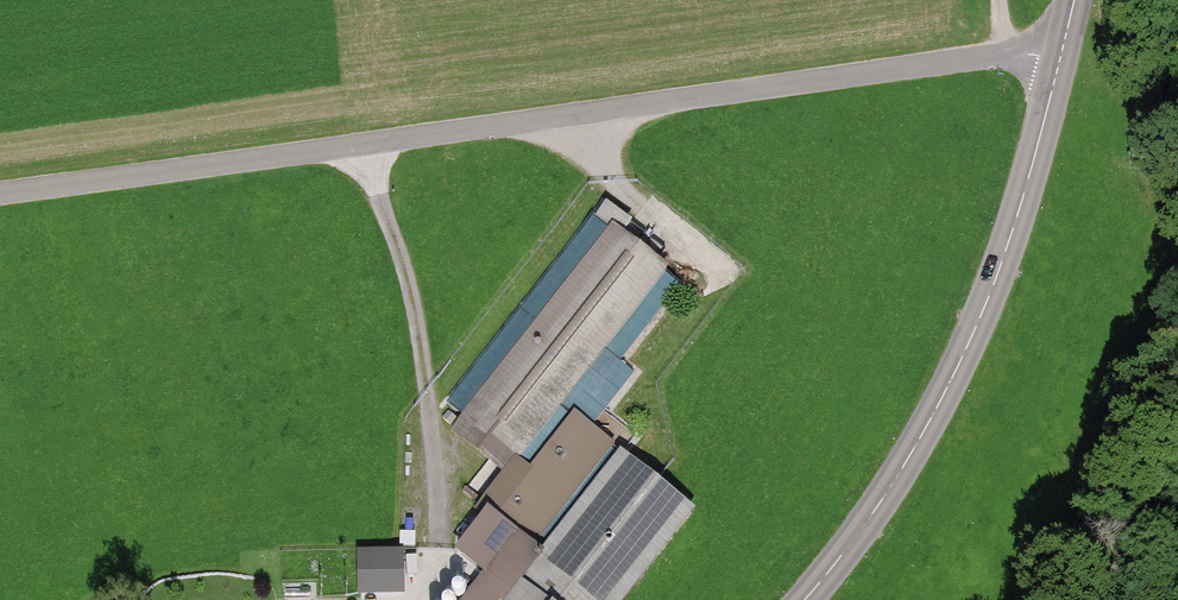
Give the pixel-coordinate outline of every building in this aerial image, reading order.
[(651,263),(618,238),(473,425),(506,450),(651,263)] [(553,551),(631,448),(584,413),(539,473),(526,464),(487,516),(493,521),(500,512),(553,551)] [(706,504),(631,448),(553,551),(500,512),(493,521),(468,555),(493,574),(473,599),(634,599),(706,504)] [(398,562),(361,562),(361,582),(398,582),(398,562)]
